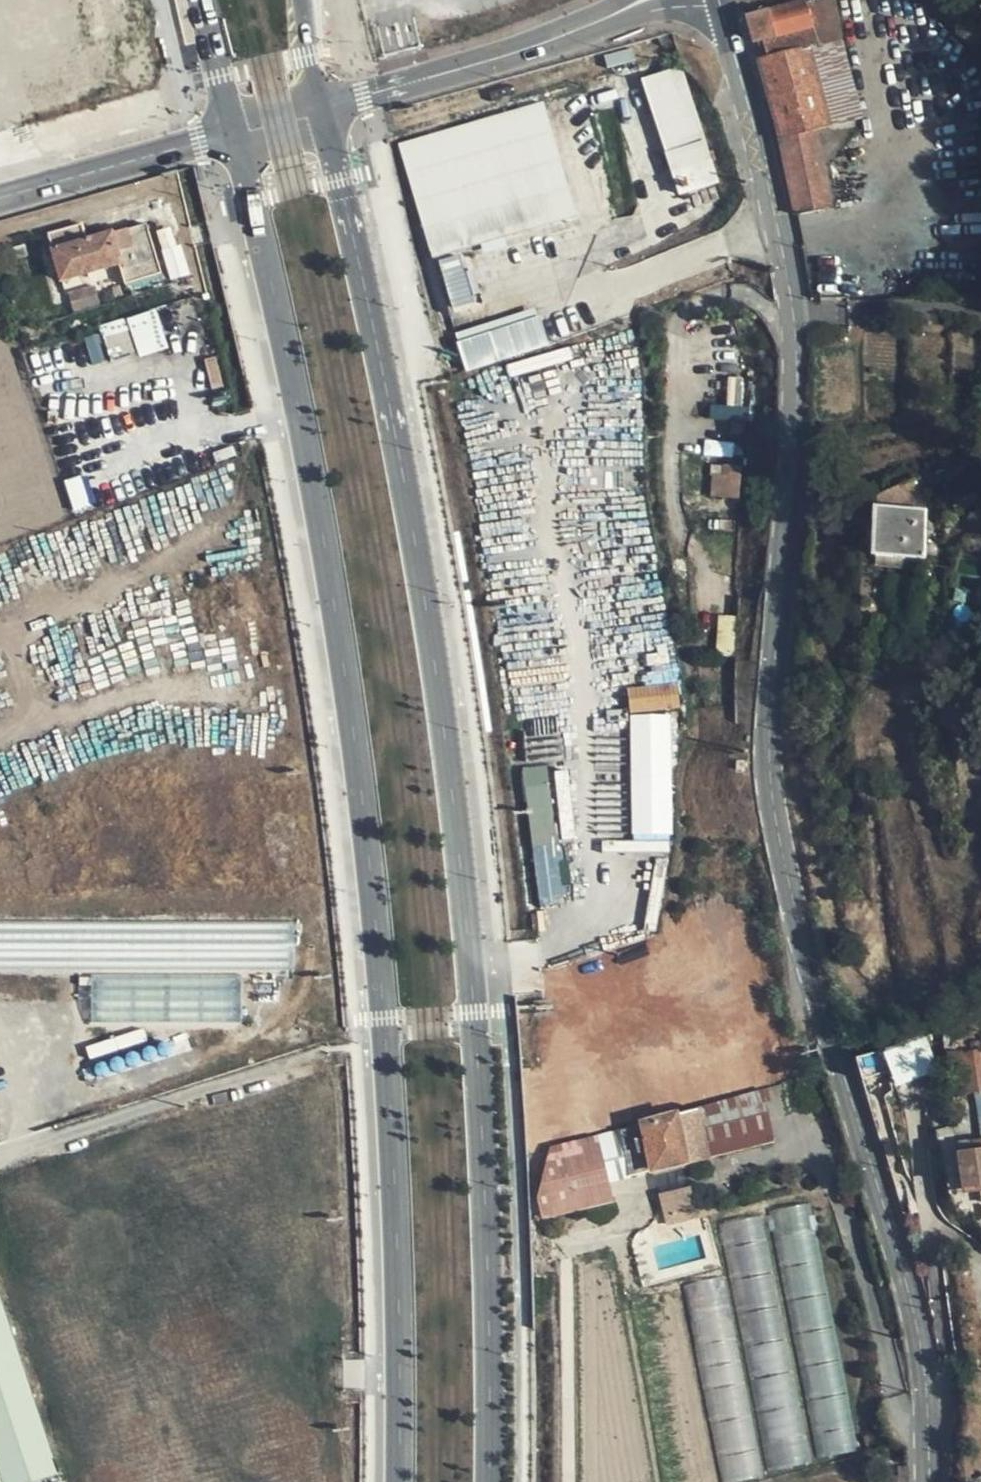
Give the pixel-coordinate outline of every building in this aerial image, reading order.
[(832,0),(829,0),(808,6),(806,1),(765,11),(766,14),(750,19),(757,44),(786,37),(797,33),(803,51),(813,48),(814,50),(843,40),(832,0)] [(818,126),(796,52),(758,63),(781,137),(795,133),(818,126)] [(707,139),(686,69),(641,83),(664,153),(707,139)] [(576,220),(543,102),(396,146),(431,261),(576,220)] [(823,206),(809,132),(782,141),(796,212),(823,206)] [(707,139),(664,153),(679,200),(722,187),(707,139)] [(164,281),(149,226),(89,242),(82,226),(48,235),(62,281),(118,265),(125,286),(158,277),(159,283),(164,281)] [(190,275),(181,244),(176,246),(171,227),(156,232),(170,281),(190,275)] [(101,305),(95,285),(67,293),(72,313),(101,305)] [(169,348),(156,308),(126,318),(139,358),(169,348)] [(549,345),(536,309),(455,336),(467,372),(549,345)] [(136,353),(124,318),(100,326),(112,361),(136,353)] [(106,361),(99,334),(84,338),(91,365),(106,361)] [(570,345),(505,364),(509,377),(574,359),(570,345)] [(714,497),(743,497),(743,464),(714,464),(714,497)] [(921,559),(925,513),(890,508),(874,508),(871,556),(921,559)] [(737,616),(718,615),(716,654),(734,655),(737,616)] [(677,683),(628,688),(630,712),(679,707),(677,683)] [(673,835),(671,714),(629,715),(631,836),(673,835)] [(547,765),(523,768),(540,904),(564,900),(547,765)] [(668,860),(655,858),(643,929),(656,932),(668,860)] [(295,921),(0,920),(0,968),(295,968),(295,921)] [(243,1022),(244,976),(90,976),(90,1022),(243,1022)] [(929,1036),(885,1050),(897,1085),(940,1070),(929,1036)] [(882,1048),(850,1054),(858,1083),(888,1075),(882,1048)] [(948,1055),(954,1095),(980,1091),(980,1050),(948,1055)] [(784,1084),(595,1137),(608,1186),(774,1138),(768,1118),(792,1111),(784,1084)] [(595,1137),(556,1148),(548,1170),(543,1186),(536,1206),(608,1186),(595,1137)] [(959,1152),(964,1189),(980,1187),(980,1149),(959,1152)] [(661,1193),(668,1223),(698,1215),(690,1186),(661,1193)] [(809,1204),(774,1212),(821,1456),(860,1448),(809,1204)] [(722,1224),(770,1468),(811,1460),(765,1215),(722,1224)] [(725,1278),(687,1287),(726,1481),(728,1481),(764,1474),(725,1278)] [(59,1471),(0,1299),(0,1481),(26,1481),(59,1471)]
